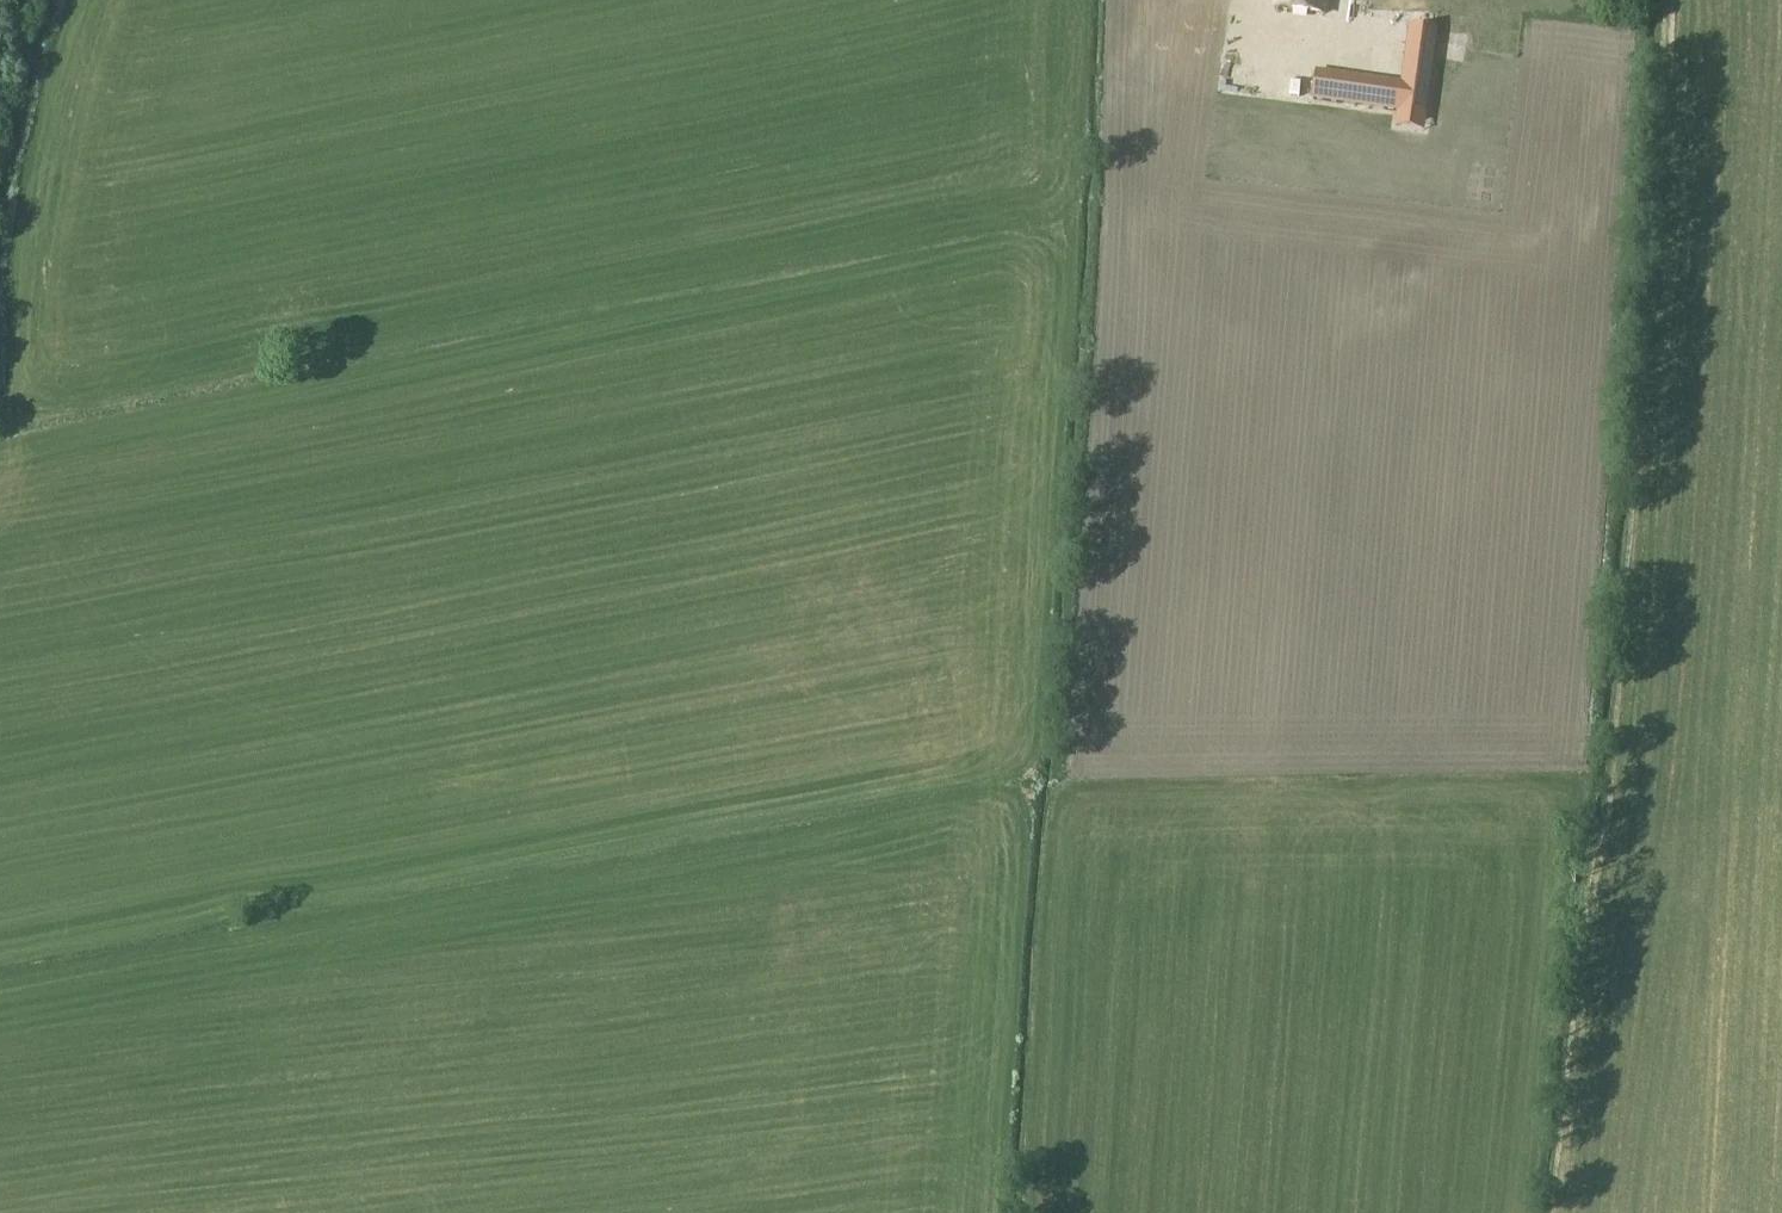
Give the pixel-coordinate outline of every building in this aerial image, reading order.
[(1277,7),(1324,14),(1326,0),(1278,0),(1277,7)] [(1427,115),(1438,30),(1409,26),(1402,82),(1316,71),(1312,101),(1427,115)]
